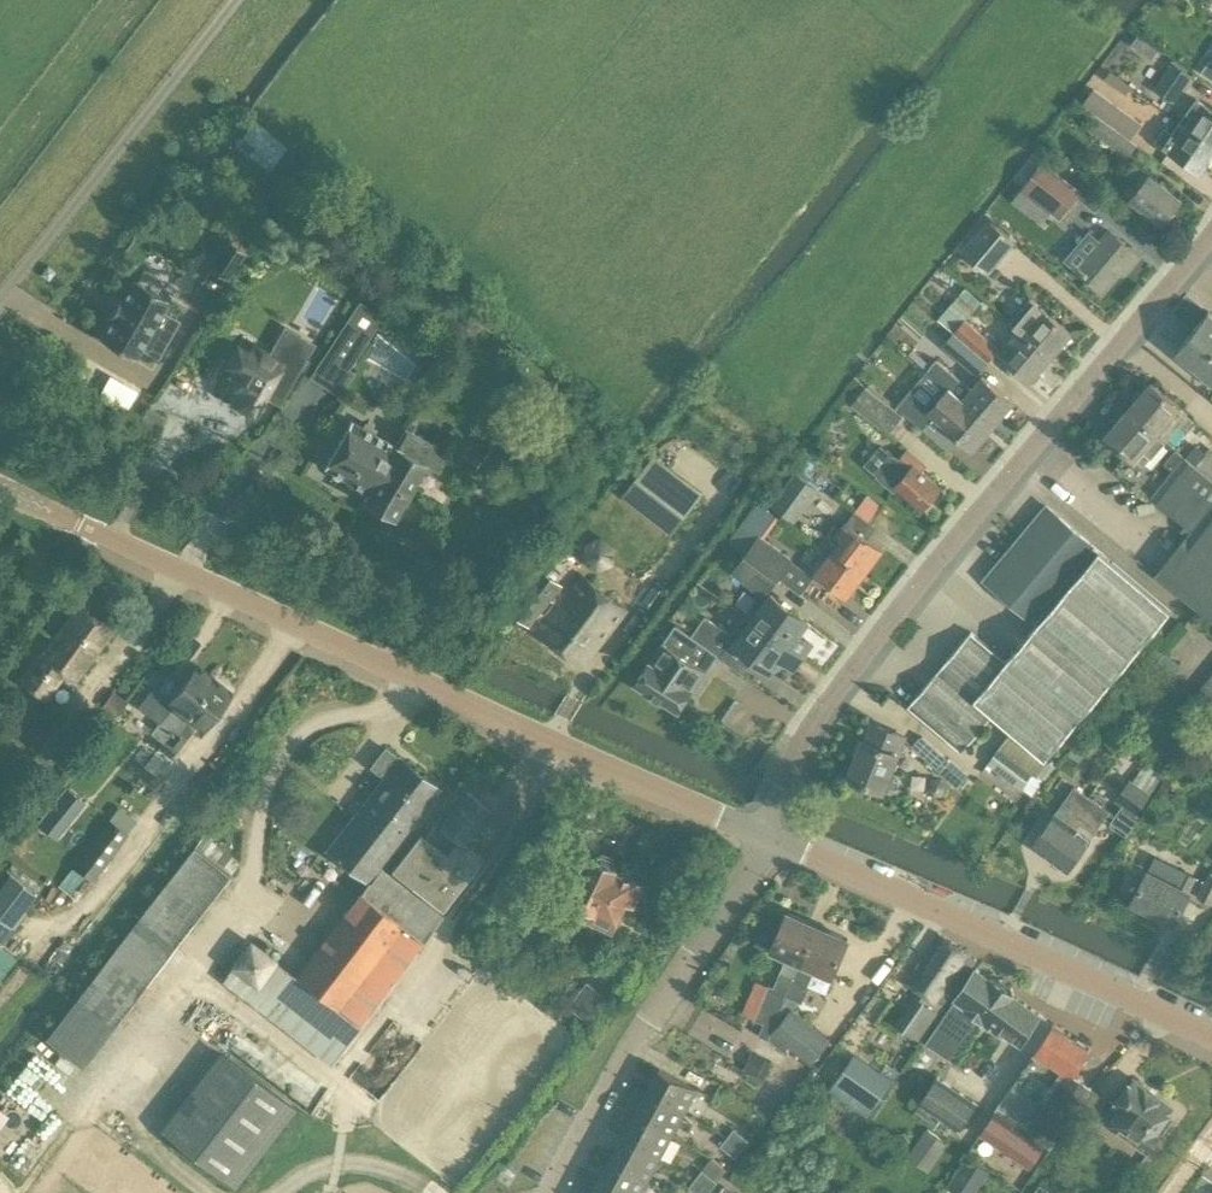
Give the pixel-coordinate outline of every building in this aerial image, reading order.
[(1210,59),(1202,72),(1211,79),(1211,61),(1210,59)] [(1173,62),(1156,86),(1175,99),(1192,75),(1173,62)] [(1095,89),(1084,104),(1130,137),(1141,123),(1095,89)] [(1181,122),(1211,142),(1211,107),(1197,97),(1181,122)] [(1085,125),(1128,157),(1137,145),(1094,113),(1085,125)] [(230,136),(229,141),(229,145),(229,148),(230,152),(232,156),(233,159),(234,159),(236,158),(238,160),(240,158),(264,177),(287,148),(245,114),(232,133),(230,136)] [(1165,146),(1202,171),(1211,156),(1211,142),(1181,122),(1173,134),(1165,128),(1157,141),(1165,146)] [(1183,197),(1146,169),(1134,160),(1126,171),(1138,180),(1136,182),(1142,186),(1132,198),(1164,222),(1183,197)] [(1035,233),(1052,210),(1061,217),(1082,190),(1044,161),(1005,211),(1035,233)] [(989,219),(962,251),(988,273),(1015,241),(989,219)] [(1090,233),(1066,260),(1103,290),(1122,268),(1125,271),(1140,254),(1111,230),(1101,242),(1090,233)] [(228,238),(210,266),(227,277),(245,250),(228,238)] [(49,279),(55,270),(48,265),(42,273),(49,279)] [(163,280),(145,270),(138,281),(135,279),(123,298),(121,297),(110,316),(112,318),(101,337),(136,357),(142,346),(158,356),(179,320),(162,310),(169,298),(156,291),(163,280)] [(999,348),(965,319),(982,300),(966,287),(938,319),(954,332),(968,344),(988,361),(999,348)] [(1042,307),(1029,298),(1010,321),(1020,332),(1022,330),(1053,355),(1072,333),(1042,307)] [(326,354),(348,369),(349,368),(345,366),(370,336),(381,319),(360,302),(326,354)] [(1193,331),(1211,347),(1211,314),(1209,311),(1193,331)] [(1031,380),(1053,355),(1022,330),(1020,332),(1001,354),(1031,380)] [(1193,331),(1177,352),(1211,380),(1211,347),(1193,331)] [(954,332),(944,344),(978,373),(980,371),(988,361),(968,344),(954,332)] [(256,348),(244,340),(232,355),(235,357),(221,375),(239,389),(235,393),(252,406),(265,389),(280,400),(307,362),(293,351),(287,360),(260,341),(256,348)] [(927,367),(944,382),(992,424),(993,424),(999,416),(1000,417),(1013,401),(984,376),(972,389),(942,361),(926,348),(917,359),(927,367)] [(992,424),(944,382),(923,406),(912,396),(901,409),(947,448),(959,435),(974,448),(986,433),(985,432),(992,424)] [(1196,422),(1188,415),(1180,408),(1181,406),(1152,382),(1129,409),(1166,440),(1178,427),(1186,433),(1196,422)] [(903,416),(867,386),(852,405),(889,434),(903,416)] [(1137,458),(1145,465),(1166,440),(1129,409),(1107,435),(1136,459),(1137,458)] [(325,466),(368,491),(378,473),(380,475),(395,445),(373,432),(375,429),(365,423),(363,427),(352,420),(325,466)] [(405,427),(395,445),(380,475),(378,473),(368,491),(364,499),(394,516),(425,463),(436,469),(447,451),(405,427)] [(1186,457),(1211,478),(1211,458),(1196,446),(1186,457)] [(1186,457),(1177,449),(1165,463),(1175,471),(1186,457)] [(894,491),(899,485),(924,506),(941,486),(922,470),(926,466),(907,450),(900,459),(895,454),(877,476),(894,491)] [(655,454),(637,477),(685,515),(703,492),(655,454)] [(1186,457),(1175,471),(1154,498),(1192,529),(1155,575),(1211,621),(1211,478),(1186,457)] [(818,490),(795,473),(786,467),(765,496),(774,502),(773,505),(795,521),(818,490)] [(872,517),(880,503),(866,495),(858,509),(872,517)] [(971,631),(908,706),(962,751),(993,714),(1046,758),(1171,610),(1046,505),(984,579),(1030,618),(1031,617),(1038,623),(1006,661),(971,631)] [(884,548),(847,521),(841,528),(835,523),(822,540),(834,549),(834,548),(866,572),(884,548)] [(760,536),(746,554),(778,577),(791,559),(760,536)] [(585,560),(597,569),(612,564),(614,548),(602,538),(587,544),(585,560)] [(849,595),(866,572),(834,548),(834,549),(826,559),(822,556),(813,568),(849,595)] [(733,572),(764,595),(778,577),(746,554),(733,572)] [(541,569),(509,608),(530,625),(538,616),(544,620),(537,629),(584,666),(626,610),(581,574),(558,604),(551,599),(562,585),(541,569)] [(771,594),(753,618),(804,656),(814,643),(800,633),(809,622),(771,594)] [(74,680),(111,630),(79,606),(42,654),(39,652),(18,679),(45,699),(65,673),(74,680)] [(685,625),(695,631),(691,637),(708,647),(720,656),(731,641),(771,671),(781,658),(795,668),(804,656),(753,618),(743,632),(736,627),(732,634),(706,616),(703,619),(694,613),(685,625)] [(696,665),(708,647),(691,637),(675,626),(636,684),(680,712),(706,671),(696,665)] [(152,732),(164,741),(212,680),(194,666),(168,699),(174,703),(152,732)] [(230,694),(212,680),(164,741),(159,747),(171,757),(198,722),(204,727),(230,694)] [(1198,698),(1211,709),(1211,686),(1210,684),(1198,698)] [(114,716),(125,702),(112,692),(101,706),(114,716)] [(898,775),(891,772),(905,737),(872,724),(866,740),(864,739),(849,777),(892,793),(897,791),(901,781),(898,775)] [(915,749),(940,771),(958,786),(968,775),(924,736),(923,738),(922,738),(915,749)] [(994,750),(979,736),(956,761),(971,775),(994,750)] [(988,763),(1020,787),(1032,796),(1044,780),(1000,747),(988,763)] [(276,962),(276,961),(251,941),(232,966),(233,967),(223,980),(330,1063),(397,975),(443,915),(380,866),(440,788),(399,756),(398,757),(386,748),(371,767),(383,776),(327,850),(368,882),(295,977),(276,962)] [(1131,778),(1115,801),(1136,815),(1162,778),(1144,765),(1134,780),(1131,778)] [(492,809),(479,799),(464,787),(426,837),(420,832),(391,869),(442,909),(483,857),(466,843),(492,809)] [(65,788),(38,822),(54,834),(80,800),(79,799),(65,788)] [(1031,847),(1049,860),(1092,800),(1076,788),(1058,813),(1056,812),(1031,847)] [(1092,800),(1049,860),(1067,873),(1092,838),(1091,838),(1109,812),(1092,800)] [(127,834),(109,819),(73,865),(93,879),(127,834)] [(190,842),(42,1040),(81,1068),(228,870),(190,842)] [(572,872),(564,892),(576,897),(575,899),(585,904),(595,908),(590,920),(613,930),(627,899),(634,903),(643,885),(615,871),(617,868),(614,866),(611,860),(603,856),(596,859),(594,858),(585,878),(572,872)] [(1155,858),(1135,903),(1175,922),(1177,922),(1197,877),(1196,876),(1184,871),(1155,858)] [(0,877),(0,939),(1,940),(37,892),(6,869),(0,877)] [(1211,902),(1211,870),(1211,869),(1199,896),(1211,902)] [(788,997),(795,980),(818,926),(788,912),(772,950),(788,957),(775,988),(770,987),(756,1019),(766,1023),(761,1034),(770,1038),(788,997)] [(848,939),(818,926),(795,980),(808,986),(815,969),(831,976),(848,939)] [(978,960),(938,933),(905,980),(925,994),(920,1000),(918,998),(899,1024),(922,1041),(946,1009),(945,1008),(978,960)] [(15,956),(0,945),(0,977),(15,956)] [(957,1052),(953,1050),(976,1017),(989,1028),(991,1024),(992,1025),(1014,994),(1012,987),(1001,979),(993,979),(977,968),(926,1041),(948,1057),(950,1054),(954,1057),(957,1052)] [(808,986),(795,980),(788,997),(803,1003),(810,986),(808,986)] [(607,999),(587,983),(569,1006),(589,1022),(607,999)] [(1009,1037),(1021,1046),(1042,1015),(1014,994),(992,1025),(1005,1034),(1003,1037),(1007,1040),(1009,1037)] [(774,1031),(770,1038),(784,1049),(789,1043),(811,1061),(830,1039),(792,1009),(774,1031)] [(1075,1075),(1090,1050),(1053,1025),(995,1110),(996,1110),(1024,1129),(1052,1147),(1077,1110),(1091,1088),(1092,1087),(1075,1075)] [(235,1188),(294,1105),(216,1049),(157,1131),(235,1188)] [(758,1076),(758,1075),(766,1078),(773,1062),(766,1058),(752,1052),(745,1070),(758,1076)] [(894,1081),(854,1054),(831,1088),(870,1115),(894,1081)] [(660,1068),(647,1092),(685,1113),(698,1089),(660,1068)] [(938,1078),(920,1104),(959,1130),(977,1104),(938,1078)] [(1106,1117),(1111,1121),(1110,1123),(1149,1152),(1163,1132),(1161,1131),(1170,1118),(1166,1115),(1172,1107),(1134,1080),(1106,1117)] [(1106,1099),(1091,1088),(1077,1110),(1092,1120),(1106,1099)] [(647,1092),(634,1115),(672,1135),(685,1113),(647,1092)] [(996,1110),(978,1137),(1006,1156),(1024,1129),(996,1110)] [(634,1115),(622,1138),(660,1158),(672,1135),(634,1115)] [(908,1157),(928,1170),(947,1142),(927,1128),(908,1157)] [(727,1137),(742,1149),(749,1141),(733,1129),(727,1137)] [(1024,1129),(1006,1156),(1034,1175),(1052,1147),(1024,1129)] [(742,1149),(727,1137),(720,1146),(736,1158),(742,1149)] [(622,1138),(610,1161),(647,1181),(660,1158),(622,1138)] [(958,1192),(974,1192),(989,1171),(968,1156),(948,1186),(958,1192)] [(597,1184),(614,1192),(641,1192),(647,1181),(610,1161),(597,1184)] [(695,1178),(711,1190),(717,1182),(702,1170),(695,1178)] [(695,1178),(689,1187),(697,1192),(709,1192),(711,1190),(695,1178)] [(597,1184),(592,1192),(614,1192),(597,1184)] [(1040,1184),(1033,1192),(1052,1192),(1040,1184)]
